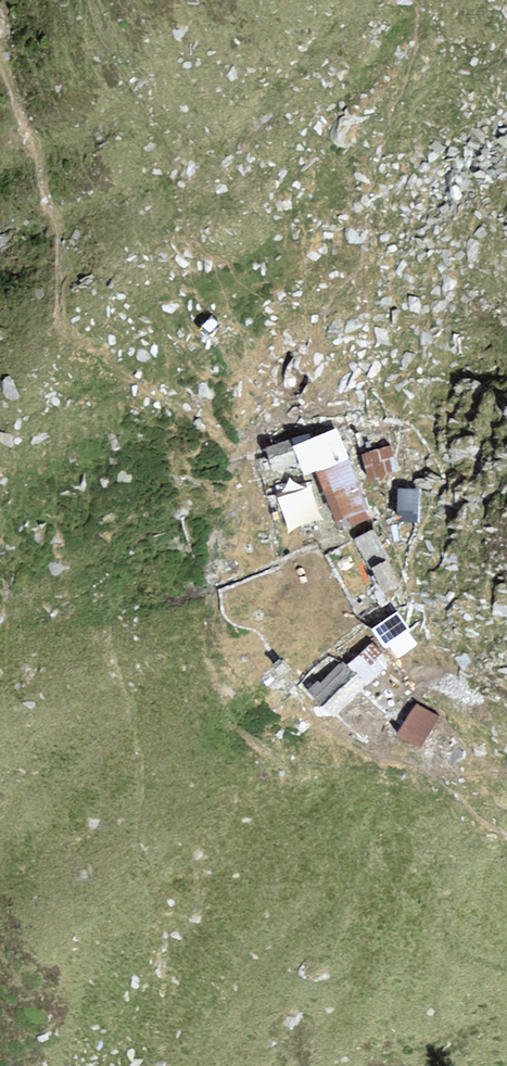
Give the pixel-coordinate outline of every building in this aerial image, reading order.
[(336,430),(293,446),(305,477),(315,473),(348,460),(336,430)] [(289,440),(264,448),(272,472),(297,464),(289,440)] [(390,445),(361,454),(369,479),(398,470),(390,445)] [(367,509),(348,460),(315,473),(334,522),(367,509)] [(419,490),(398,489),(396,522),(418,523),(419,490)] [(374,529),(354,540),(370,570),(371,569),(384,593),(400,585),(388,561),(390,560),(374,529)] [(396,611),(372,630),(386,650),(390,647),(399,658),(417,644),(408,632),(411,630),(396,611)] [(372,644),(348,665),(366,685),(390,664),(372,644)] [(318,681),(307,691),(333,717),(366,685),(348,665),(343,661),(320,683),(318,681)] [(439,718),(416,703),(397,733),(420,747),(439,718)]
